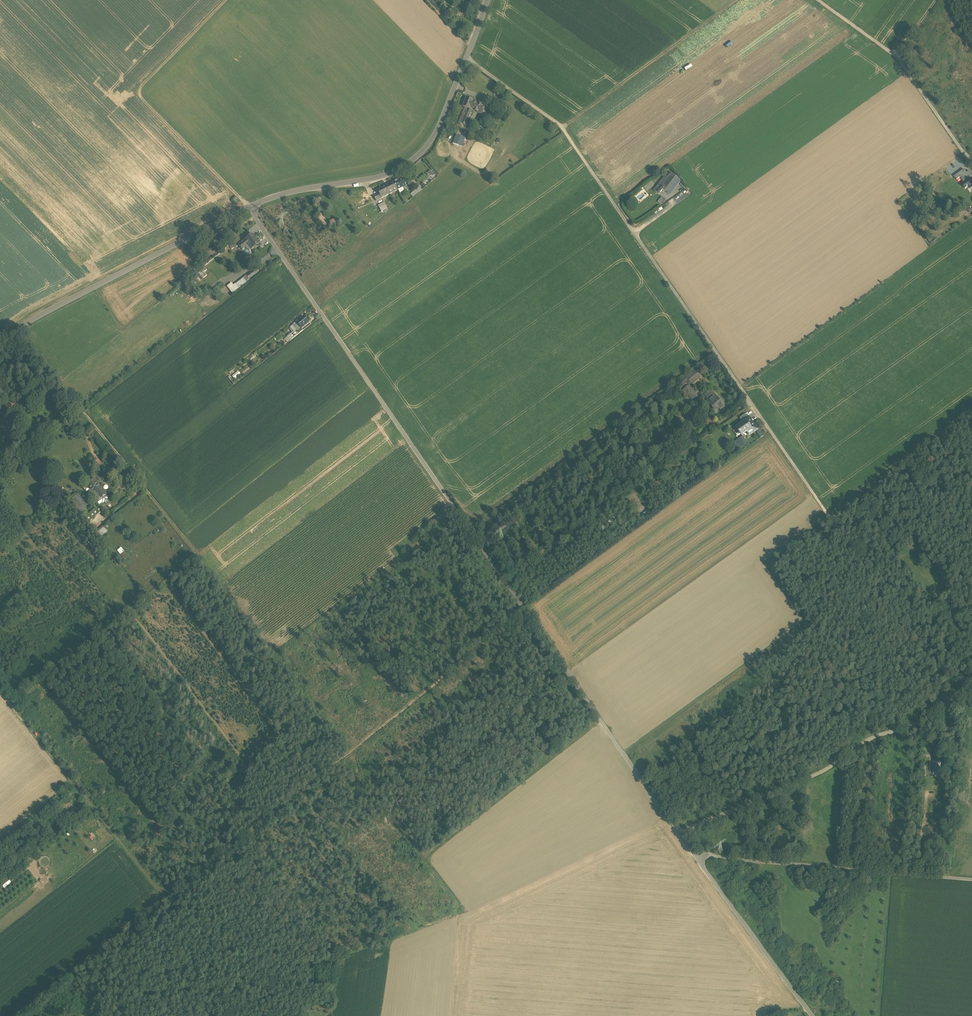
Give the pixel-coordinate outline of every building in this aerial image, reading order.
[(474,101),(466,98),(463,107),(466,108),(468,109),(470,110),(471,109),(474,102),(474,101)] [(484,106),(474,102),(471,109),(472,110),(481,114),(484,106)] [(463,111),(458,123),(462,124),(462,123),(468,109),(466,108),(465,109),(465,110),(463,111)] [(468,109),(462,123),(467,125),(470,119),(468,119),(472,110),(471,109),(470,110),(468,109)] [(465,137),(457,134),(452,144),(457,146),(461,148),(465,137)] [(966,173),(964,170),(954,177),(956,180),(960,177),(960,178),(961,177),(966,183),(962,186),(965,189),(969,186),(971,189),(971,188),(971,181),(971,180),(971,179),(971,175),(969,171),(966,173)] [(668,178),(666,176),(658,186),(663,189),(669,194),(674,188),(680,180),(671,173),(668,177),(668,178)] [(402,178),(394,182),(398,190),(406,186),(402,178)] [(394,182),(386,186),(390,194),(398,190),(394,182)] [(386,186),(377,190),(379,194),(381,198),(390,194),(386,186)] [(413,197),(423,189),(420,186),(411,194),(413,197)] [(658,186),(654,191),(659,194),(663,189),(658,186)] [(385,203),(378,206),(381,212),(388,209),(385,203)] [(325,227),(330,223),(322,214),(318,218),(325,227)] [(252,235),(244,241),(241,243),(239,246),(242,250),(245,247),(249,251),(259,244),(252,235)] [(238,239),(233,243),(235,246),(236,247),(239,246),(241,243),(238,239)] [(211,243),(202,250),(207,257),(212,254),(211,253),(216,249),(211,243)] [(256,269),(246,276),(249,279),(258,272),(256,269)] [(246,276),(240,281),(243,285),(249,280),(249,279),(246,276)] [(304,316),(296,323),(300,329),(301,328),(308,322),(304,316)] [(292,333),(287,337),(289,341),(298,335),(295,331),(293,333),(292,333)] [(695,370),(681,381),(685,385),(690,380),(692,383),(700,377),(695,370)] [(700,399),(689,386),(684,390),(696,403),(700,399)] [(706,396),(710,400),(714,397),(710,392),(706,396)] [(716,399),(711,402),(715,409),(721,404),(716,398),(716,399)] [(743,423),(737,428),(742,435),(747,432),(749,435),(756,430),(757,430),(750,419),(743,423)] [(743,437),(737,441),(742,448),(747,444),(743,437)] [(99,487),(93,479),(86,485),(90,489),(87,491),(90,495),(91,494),(94,498),(94,499),(96,497),(98,500),(106,494),(107,493),(100,486),(99,487)] [(98,500),(96,501),(99,504),(102,502),(103,503),(104,501),(105,502),(107,500),(107,499),(108,498),(106,494),(98,500)] [(82,499),(79,495),(70,502),(80,515),(90,507),(83,499),(82,499)] [(96,508),(89,515),(86,512),(83,515),(90,523),(101,513),(96,508)] [(648,510),(640,516),(642,519),(643,518),(643,519),(644,518),(645,519),(651,514),(648,510)] [(104,525),(98,530),(102,535),(108,531),(104,525)] [(941,761),(933,760),(932,768),(933,768),(932,772),(935,772),(935,775),(938,775),(937,777),(940,777),(940,778),(939,778),(939,781),(941,781),(942,778),(941,778),(941,774),(940,774),(940,772),(940,768),(941,761)]
